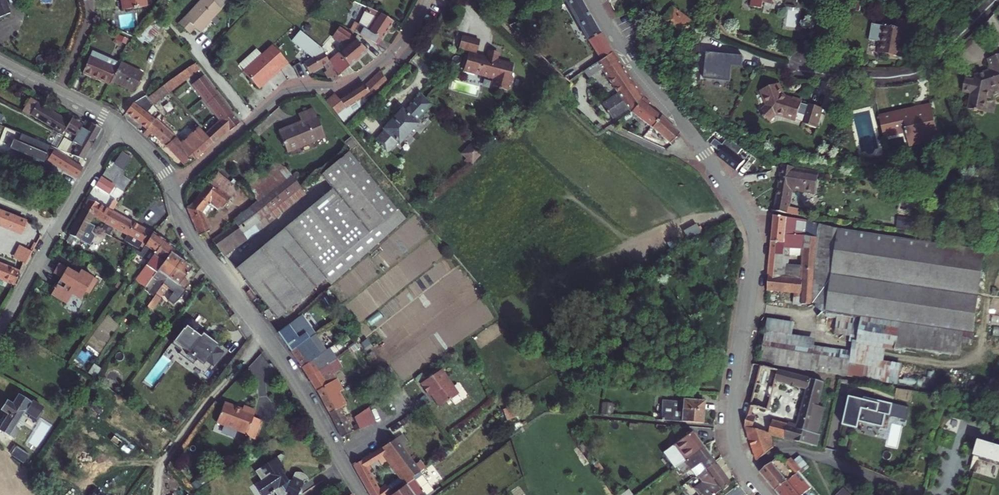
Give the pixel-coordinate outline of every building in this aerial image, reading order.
[(0,16),(12,13),(8,4),(13,2),(12,0),(0,0),(0,15),(0,16)] [(127,12),(144,11),(143,0),(123,0),(123,2),(127,4),(127,12)] [(183,21),(193,32),(199,27),(203,32),(214,21),(218,26),(222,22),(218,18),(225,11),(224,11),(232,4),(229,0),(206,0),(183,21)] [(589,40),(601,32),(581,0),(567,0),(572,9),(565,13),(573,28),(580,24),(589,40)] [(752,10),(764,12),(765,8),(773,9),(774,0),(751,0),(751,1),(754,1),(752,10)] [(173,15),(163,4),(157,9),(167,20),(173,15)] [(381,12),(369,7),(367,12),(357,33),(366,38),(380,44),(395,22),(381,12)] [(157,10),(149,21),(158,32),(166,21),(157,10)] [(677,10),(665,25),(686,44),(699,29),(677,10)] [(149,21),(145,26),(154,37),(158,32),(149,21)] [(885,46),(883,57),(906,61),(910,44),(914,45),(918,27),(902,24),(901,32),(888,30),(877,28),(874,44),(885,46)] [(145,26),(141,32),(150,43),(154,37),(145,26)] [(351,44),(331,63),(341,77),(369,53),(359,41),(341,28),(337,34),(351,44)] [(601,32),(589,40),(602,62),(613,54),(601,32)] [(481,41),(464,36),(460,48),(470,51),(477,53),(481,41)] [(246,70),(245,71),(259,86),(269,77),(271,78),(289,61),(274,44),(263,54),(254,62),(249,57),(241,64),(246,70)] [(477,53),(470,51),(465,68),(496,77),(494,85),(508,89),(515,64),(497,59),(499,51),(491,48),(489,56),(477,53)] [(122,62),(123,61),(94,49),(85,71),(113,84),(114,80),(122,62)] [(258,49),(249,57),(254,62),(263,54),(258,49)] [(316,59),(306,65),(312,74),(327,66),(330,71),(328,72),(332,79),(334,77),(336,82),(342,78),(341,77),(331,63),(327,55),(324,50),(314,56),(316,59)] [(707,53),(705,80),(730,82),(732,65),(743,66),(744,56),(707,53)] [(632,113),(633,112),(643,100),(613,54),(602,62),(586,74),(590,80),(603,71),(619,95),(603,105),(613,120),(629,110),(631,114),(632,113)] [(145,71),(122,62),(114,80),(137,90),(145,71)] [(988,67),(992,77),(987,79),(988,82),(983,83),(982,82),(977,84),(976,89),(966,88),(965,101),(973,102),(971,118),(975,119),(975,120),(980,120),(980,119),(987,120),(989,106),(994,106),(995,98),(998,97),(998,62),(988,67)] [(184,70),(178,74),(184,81),(200,68),(196,63),(185,72),(184,70)] [(335,106),(347,122),(371,100),(369,96),(374,93),(376,95),(391,80),(382,72),(368,86),(366,84),(342,100),(338,95),(331,101),(335,106)] [(178,74),(168,82),(174,89),(176,88),(173,84),(175,82),(178,86),(180,85),(184,81),(178,74)] [(194,82),(209,101),(219,94),(204,75),(194,82)] [(171,91),(174,89),(168,82),(163,87),(157,91),(163,98),(168,94),(166,90),(168,88),(171,91)] [(767,104),(761,112),(768,119),(775,111),(795,119),(803,100),(793,96),(792,99),(784,96),(778,82),(761,88),(767,104)] [(157,91),(151,96),(156,103),(163,98),(157,91)] [(129,111),(150,129),(157,119),(149,112),(156,103),(151,96),(149,93),(136,102),(129,111)] [(209,101),(224,120),(226,122),(233,117),(231,115),(234,113),(219,94),(209,101)] [(410,107),(421,117),(432,105),(421,95),(410,107)] [(645,99),(643,100),(633,112),(653,128),(661,118),(656,113),(658,110),(645,99)] [(32,114),(37,104),(31,100),(24,112),(30,116),(32,114)] [(60,131),(66,134),(74,139),(85,122),(74,116),(71,120),(68,118),(66,121),(37,104),(32,114),(60,131)] [(881,119),(886,140),(907,134),(911,146),(941,137),(930,104),(921,106),(921,107),(881,119)] [(608,124),(613,120),(603,105),(598,109),(608,124)] [(405,112),(416,123),(421,117),(410,107),(405,112)] [(281,132),(290,153),(328,136),(316,109),(301,115),(305,123),(281,132)] [(398,144),(399,146),(419,125),(416,123),(405,112),(402,110),(395,117),(397,119),(392,125),(390,122),(383,130),(384,132),(398,144)] [(211,131),(219,140),(232,129),(234,131),(243,123),(234,113),(231,115),(233,117),(226,122),(224,120),(221,123),(213,113),(203,122),(211,131)] [(681,136),(661,118),(653,128),(674,145),(675,147),(682,139),(680,137),(681,136)] [(172,148),(187,163),(196,157),(198,159),(200,157),(186,142),(185,143),(184,142),(179,136),(157,119),(150,129),(166,142),(172,148)] [(84,159),(103,128),(91,122),(90,123),(86,121),(85,122),(74,139),(66,134),(57,149),(84,159)] [(186,142),(200,157),(217,142),(209,133),(203,126),(186,142)] [(209,133),(217,142),(219,140),(211,131),(209,133)] [(398,144),(384,132),(374,143),(388,155),(398,144)] [(20,140),(14,138),(10,147),(46,161),(52,146),(22,135),(20,140)] [(721,154),(719,157),(738,172),(745,162),(738,156),(742,150),(726,141),(723,146),(716,141),(712,146),(714,147),(713,148),(721,154)] [(473,143),(468,149),(473,153),(468,159),(473,164),(484,153),(473,143)] [(473,153),(468,149),(463,155),(468,159),(473,153)] [(49,159),(77,176),(83,167),(54,150),(49,159)] [(19,151),(17,157),(41,167),(44,161),(19,151)] [(335,190),(317,205),(363,263),(409,222),(353,153),(324,176),(335,190)] [(261,166),(265,173),(280,161),(275,156),(261,166)] [(49,159),(47,162),(75,180),(77,176),(49,159)] [(249,184),(255,192),(286,168),(280,161),(265,173),(249,184)] [(255,192),(263,202),(295,178),(292,174),(286,168),(255,192)] [(783,169),(777,214),(802,219),(803,213),(792,211),(794,193),(816,197),(819,175),(783,169)] [(111,183),(101,176),(96,184),(107,191),(111,183)] [(191,208),(202,235),(204,235),(213,228),(208,219),(217,207),(221,210),(225,205),(228,208),(235,198),(222,187),(219,190),(217,188),(223,180),(218,176),(212,184),(207,181),(200,189),(205,192),(196,203),(191,208)] [(217,241),(228,256),(262,232),(309,195),(295,178),(263,202),(238,222),(240,225),(217,241)] [(112,209),(92,200),(85,211),(96,218),(97,217),(109,223),(116,211),(120,204),(116,202),(112,209)] [(328,282),(334,289),(363,263),(317,205),(289,228),(238,269),(279,322),(328,282)] [(23,235),(28,222),(0,210),(0,226),(23,235)] [(85,238),(96,218),(85,211),(73,234),(85,241),(87,239),(85,238)] [(152,232),(116,211),(109,223),(132,235),(129,240),(143,248),(152,232)] [(802,222),(776,218),(772,258),(790,259),(806,260),(805,281),(789,280),(790,267),(772,267),(769,293),(796,295),(804,296),(804,307),(815,308),(816,292),(818,263),(822,263),(824,227),(802,222)] [(689,236),(702,232),(699,223),(686,228),(689,236)] [(116,236),(118,232),(108,226),(106,230),(116,236)] [(838,230),(824,227),(822,263),(818,263),(816,292),(815,308),(826,314),(838,231),(838,230)] [(958,249),(838,231),(826,314),(837,316),(890,324),(965,335),(975,337),(986,253),(958,249)] [(139,281),(149,289),(151,286),(156,278),(159,274),(160,272),(173,254),(177,248),(156,234),(145,253),(140,250),(139,253),(152,262),(139,281)] [(32,252),(19,246),(13,259),(26,265),(32,252)] [(184,261),(173,254),(160,272),(159,274),(156,278),(162,283),(153,295),(158,299),(160,296),(161,294),(165,289),(167,286),(171,280),(184,261)] [(790,259),(772,258),(772,267),(790,267),(790,259)] [(80,271),(70,265),(63,260),(57,270),(64,274),(54,291),(69,300),(74,290),(84,296),(88,289),(91,291),(100,277),(96,275),(83,267),(80,271)] [(160,296),(158,299),(154,305),(161,310),(165,303),(163,301),(169,292),(171,290),(177,293),(171,302),(176,306),(178,304),(180,301),(182,299),(184,296),(186,294),(188,292),(189,290),(187,288),(191,282),(187,279),(194,269),(184,261),(171,280),(167,286),(165,289),(161,294),(160,296)] [(15,285),(20,274),(6,268),(0,265),(0,279),(15,285)] [(804,296),(796,295),(796,307),(804,307),(804,296)] [(271,313),(267,316),(270,322),(275,319),(271,313)] [(890,324),(837,316),(835,331),(859,335),(858,340),(854,340),(852,354),(848,377),(882,382),(885,361),(886,350),(890,324)] [(301,320),(280,337),(294,353),(312,340),(315,339),(301,320)] [(188,330),(177,345),(186,352),(184,355),(198,366),(201,361),(206,365),(210,359),(218,365),(226,354),(220,350),(223,346),(212,338),(209,342),(205,339),(205,338),(202,335),(206,330),(196,322),(192,327),(191,327),(189,330),(188,330)] [(762,364),(848,377),(852,354),(814,348),(816,340),(792,336),(794,327),(768,323),(762,364)] [(964,346),(965,335),(890,324),(886,350),(898,352),(909,351),(962,359),(964,346)] [(975,337),(965,335),(964,346),(973,348),(975,337)] [(333,381),(336,380),(328,366),(338,359),(339,358),(331,348),(322,355),(312,340),(294,353),(305,366),(320,390),(330,384),(333,381)] [(343,390),(353,382),(338,359),(328,366),(336,380),(333,381),(330,384),(320,390),(334,414),(344,408),(347,406),(350,404),(343,390)] [(902,364),(885,361),(882,382),(899,385),(902,364)] [(423,381),(432,395),(434,393),(442,405),(460,392),(444,367),(423,381)] [(778,371),(776,382),(778,382),(809,390),(800,429),(796,443),(819,449),(822,435),(820,435),(826,410),(821,409),(827,381),(778,371)] [(17,402),(11,399),(5,408),(12,413),(3,427),(18,437),(23,429),(18,425),(29,409),(35,413),(33,416),(40,420),(47,409),(46,408),(47,406),(36,399),(35,401),(23,393),(17,402)] [(853,398),(847,427),(862,430),(863,422),(887,427),(889,415),(894,416),(896,403),(867,398),(867,401),(853,398)] [(255,409),(244,405),(244,407),(225,401),(218,420),(248,430),(247,433),(255,435),(261,418),(253,415),(255,409)] [(662,403),(660,422),(703,426),(705,404),(681,403),(681,404),(662,403)] [(344,436),(345,437),(356,430),(354,426),(346,412),(353,409),(350,404),(347,406),(344,408),(334,414),(344,436)] [(614,407),(605,406),(604,417),(613,418),(614,407)] [(753,408),(751,417),(763,420),(765,411),(753,408)] [(370,410),(363,413),(369,425),(376,421),(370,410)] [(369,425),(363,413),(356,417),(362,428),(369,425)] [(748,430),(748,431),(775,438),(787,441),(790,427),(763,420),(751,417),(748,430)] [(397,439),(405,450),(411,446),(403,435),(408,431),(401,421),(390,429),(397,439)] [(790,427),(787,441),(796,443),(800,429),(790,427)] [(981,442),(996,444),(995,448),(998,448),(998,433),(982,430),(981,442)] [(756,451),(759,462),(775,448),(775,438),(748,431),(754,445),(757,444),(759,450),(756,451)] [(679,469),(682,467),(707,449),(696,434),(668,455),(679,469)] [(406,483),(419,473),(427,467),(423,461),(417,466),(405,450),(397,439),(375,453),(379,460),(380,459),(389,454),(404,475),(389,487),(388,485),(382,490),(371,471),(373,468),(367,458),(355,465),(363,480),(373,494),(389,494),(406,483)] [(32,455),(20,447),(15,454),(27,462),(32,455)] [(702,463),(707,470),(717,463),(707,449),(682,467),(684,471),(691,466),(693,470),(702,463)] [(367,458),(373,468),(379,460),(375,453),(367,458)] [(277,454),(254,470),(260,478),(257,480),(265,492),(267,490),(269,492),(272,490),(275,494),(295,494),(301,483),(307,481),(307,480),(305,475),(302,473),(300,471),(294,471),(289,482),(288,481),(286,481),(285,482),(281,480),(273,470),(277,467),(278,466),(278,464),(278,463),(281,456),(277,454)] [(389,454),(380,459),(383,464),(392,458),(389,454)] [(764,476),(778,493),(790,483),(796,477),(786,465),(781,459),(764,474),(764,476)] [(786,465),(796,477),(801,473),(803,472),(793,460),(786,465)] [(702,463),(693,470),(699,477),(707,470),(702,463)] [(702,493),(704,494),(717,494),(732,483),(717,463),(707,470),(709,472),(702,477),(710,487),(702,493)] [(434,493),(419,473),(406,483),(407,485),(393,494),(431,494),(434,493)] [(780,494),(820,494),(801,473),(796,477),(790,483),(778,493),(780,494)] [(389,494),(393,494),(407,485),(406,483),(389,494)]
